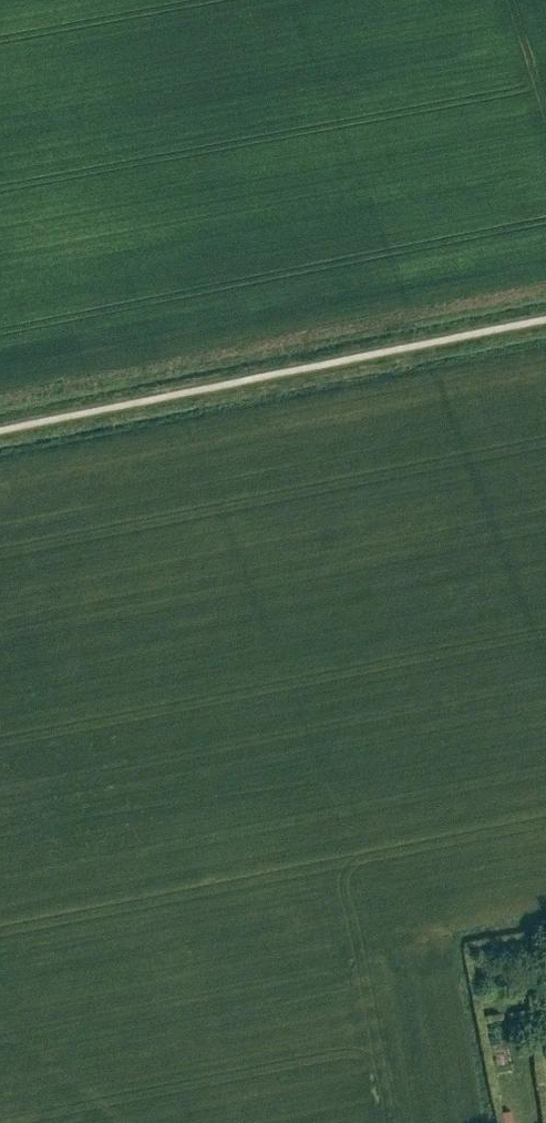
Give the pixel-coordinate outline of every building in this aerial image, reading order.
[(502,1122),(514,1122),(512,1109),(500,1111),(502,1122)]
